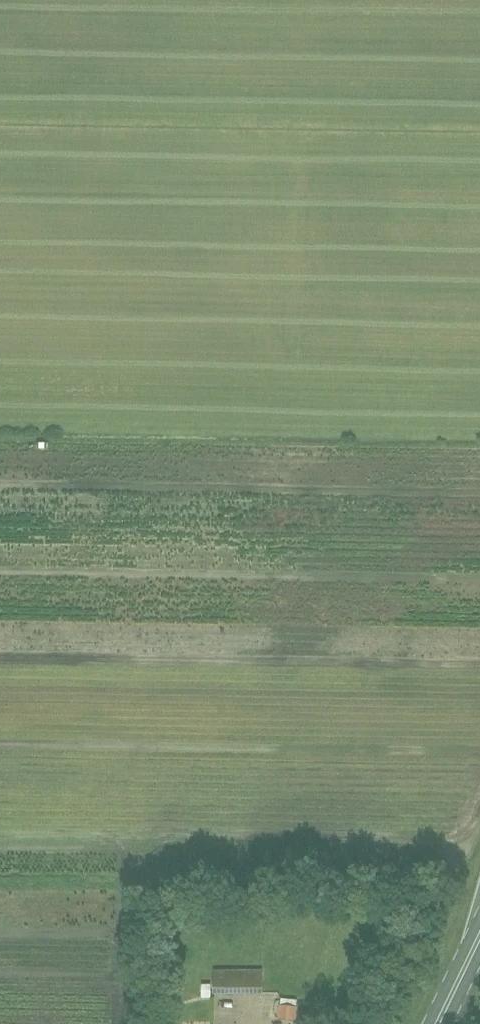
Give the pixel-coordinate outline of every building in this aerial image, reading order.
[(213,972),(214,995),(262,994),(261,971),(213,972)] [(279,1006),(278,1020),(297,1022),(298,1008),(279,1006)]
